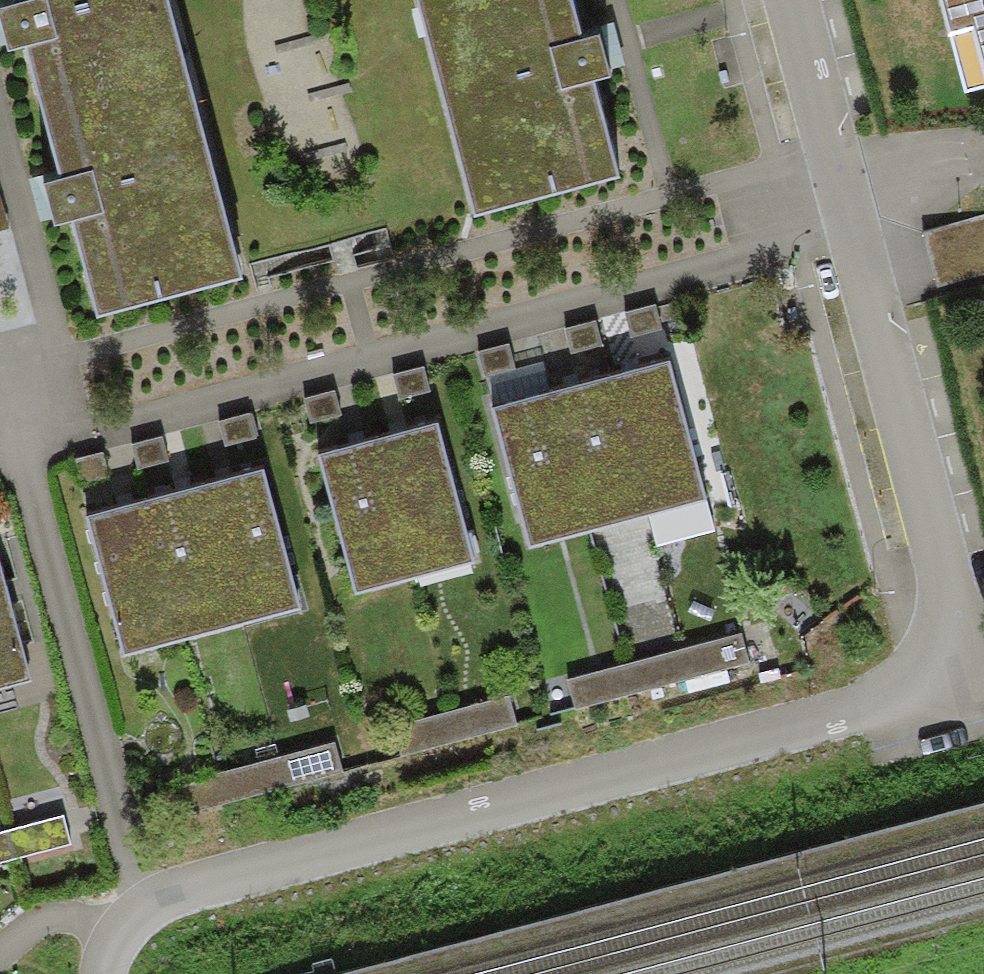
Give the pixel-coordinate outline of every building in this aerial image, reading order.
[(12,4),(0,8),(0,21),(3,31),(8,49),(24,45),(60,179),(43,184),(49,207),(54,226),(71,221),(97,319),(242,280),(167,0),(11,0),(12,4)] [(476,218),(618,179),(594,81),(611,77),(606,56),(600,34),(584,39),(574,0),(418,0),(476,218)] [(965,92),(983,87),(983,0),(940,0),(965,92)] [(9,232),(0,198),(0,235),(9,232)] [(655,306),(626,313),(632,337),(661,330),(655,306)] [(596,322),(567,329),(573,353),(602,345),(596,322)] [(508,345),(479,352),(485,376),(514,369),(508,345)] [(669,363),(611,379),(648,516),(706,501),(669,363)] [(424,367),(395,375),(401,398),(430,391),(424,367)] [(591,532),(648,516),(611,379),(554,394),(591,532)] [(334,390),(305,398),(311,421),(340,414),(334,390)] [(530,548),(591,532),(554,394),(493,410),(530,548)] [(248,415),(219,422),(225,446),(254,439),(248,415)] [(416,579),(473,564),(436,426),(379,441),(416,579)] [(162,437),(133,445),(139,469),(168,461),(162,437)] [(355,595),(416,579),(379,441),(318,457),(355,595)] [(262,472),(206,487),(243,624),(299,609),(262,472)] [(185,640),(243,624),(206,487),(149,502),(185,640)] [(125,656),(185,640),(149,502),(88,518),(125,656)] [(31,683),(0,571),(0,691),(31,683)] [(750,663),(742,634),(681,650),(689,679),(750,663)] [(634,693),(689,679),(681,650),(626,665),(634,693)] [(634,693),(626,665),(569,680),(576,709),(634,693)] [(515,726),(508,698),(451,713),(459,742),(515,726)] [(404,756),(459,742),(451,713),(396,728),(404,756)] [(341,773),(334,744),(277,759),(285,788),(341,773)] [(230,803),(285,788),(277,759),(222,774),(230,803)] [(230,803),(222,774),(165,789),(172,818),(230,803)] [(69,847),(61,819),(5,834),(13,863),(69,847)] [(13,863),(5,834),(0,835),(0,867),(13,863)]
